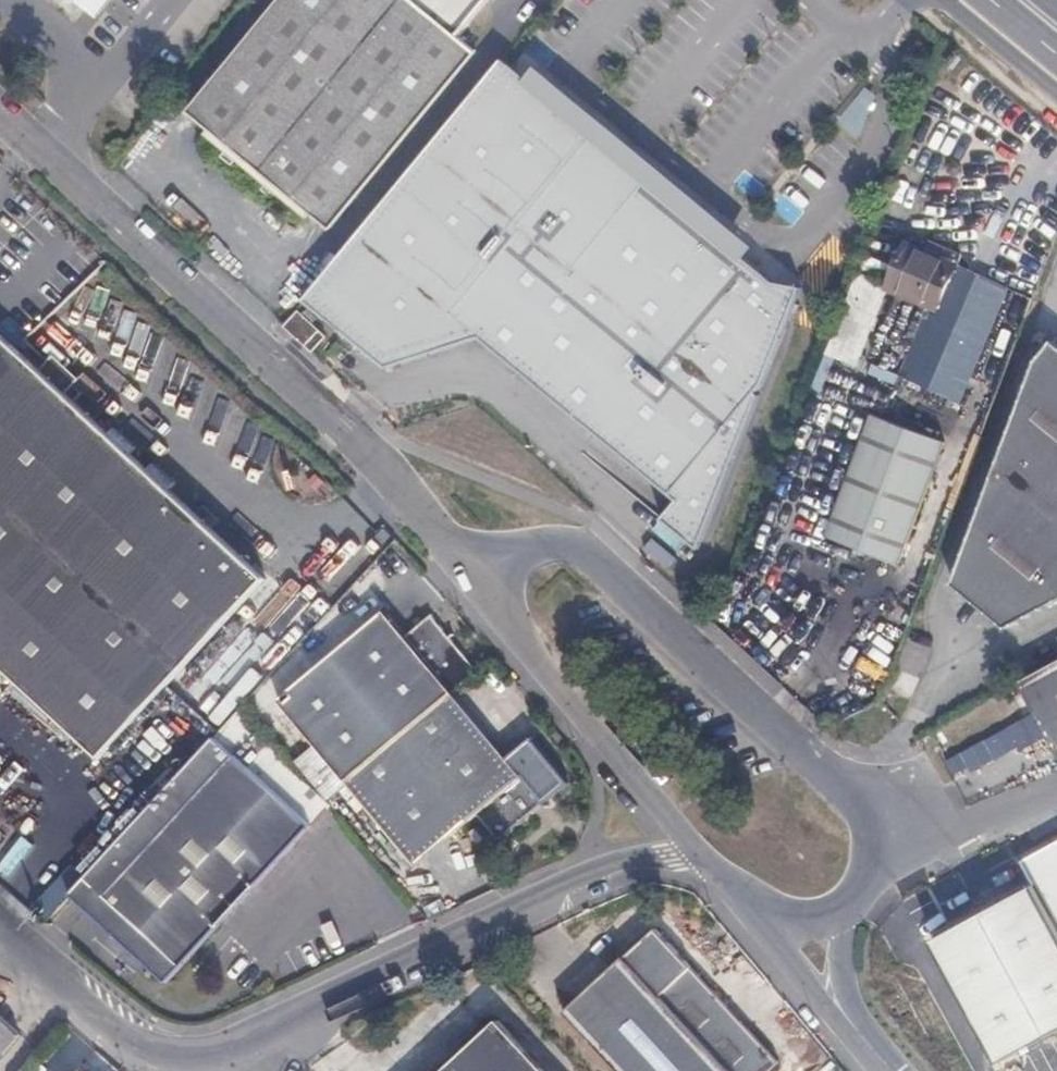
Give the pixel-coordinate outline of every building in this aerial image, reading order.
[(103,16),(112,5),(116,0),(84,0),(103,16)] [(194,113),(213,130),(209,134),(230,152),(220,163),(229,172),(235,166),(263,191),(258,196),(268,205),(278,193),(308,219),(313,213),(331,229),(479,52),(463,39),(496,0),(290,0),(194,113)] [(507,61),(308,301),(389,369),(486,345),(682,508),(667,526),(699,553),(804,292),(779,287),(507,61)] [(888,299),(909,307),(928,256),(908,248),(888,299)] [(928,256),(909,307),(922,312),(894,384),(932,399),(976,285),(955,277),(958,268),(928,256)] [(999,295),(976,285),(932,399),(956,408),(999,295)] [(300,309),(286,327),(306,345),(320,328),(300,309)] [(0,324),(0,652),(109,755),(273,578),(218,526),(225,519),(210,504),(202,512),(72,390),(78,382),(53,357),(45,366),(0,324)] [(1035,366),(955,584),(1013,624),(1056,600),(1056,350),(1035,366)] [(879,540),(871,561),(887,568),(935,445),(866,418),(827,519),(879,540)] [(819,541),(871,561),(879,540),(827,519),(819,541)] [(473,663),(427,608),(399,631),(381,607),(272,696),(409,857),(470,807),(491,832),(562,772),(528,729),(501,752),(446,686),(473,663)] [(1015,685),(1056,761),(1056,662),(1015,685)] [(257,730),(239,711),(72,894),(169,981),(325,808),(295,779),(297,776),(273,754),(275,752),(256,732),(257,730)] [(1021,855),(1032,878),(928,933),(995,1055),(1056,1022),(1056,835),(1021,855)] [(656,931),(570,1011),(626,1070),(770,1070),(779,1062),(656,931)] [(16,1035),(0,1020),(0,1052),(16,1035)] [(498,1020),(443,1070),(546,1070),(498,1020)]
